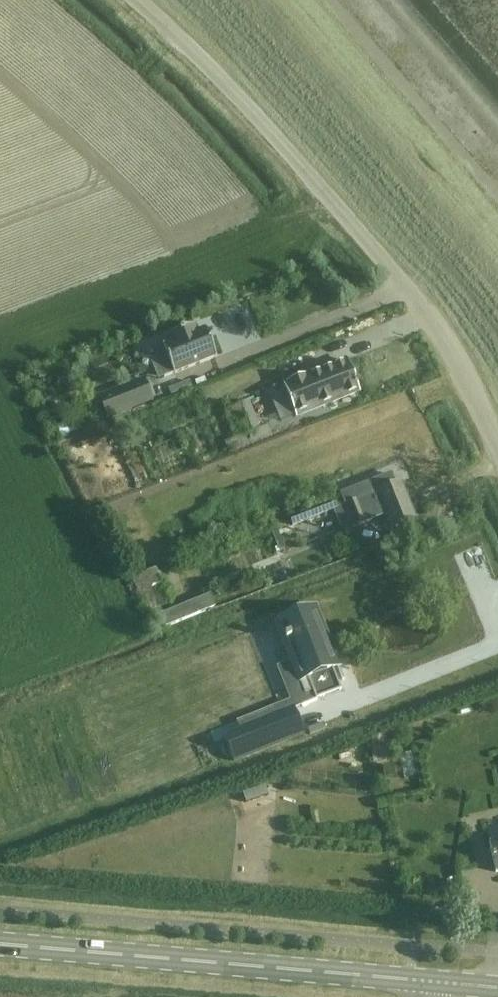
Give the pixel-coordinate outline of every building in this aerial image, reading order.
[(206,324),(213,344),(227,339),(220,319),(206,324)] [(168,359),(158,363),(164,378),(174,374),(217,357),(205,329),(198,332),(195,326),(167,337),(170,343),(163,346),(168,359)] [(308,378),(283,387),(295,417),(319,407),(359,391),(348,362),(308,378)] [(356,371),(358,384),(376,381),(374,369),(356,371)] [(107,421),(152,403),(148,394),(143,382),(98,400),(107,421)] [(392,473),(305,507),(310,519),(333,510),(342,532),(353,528),(387,515),(392,529),(415,520),(400,483),(396,485),(392,473)] [(300,535),(312,529),(304,515),(293,521),(300,535)] [(159,568),(131,578),(149,613),(172,604),(159,568)] [(208,596),(160,615),(165,627),(213,608),(208,596)] [(309,610),(281,622),(289,640),(283,642),(305,696),(314,693),(308,679),(333,670),(328,658),(334,656),(330,646),(324,649),(309,610)] [(293,708),(223,736),(233,763),(304,735),(293,708)] [(386,734),(370,736),(372,749),(387,748),(386,734)] [(265,787),(243,794),(246,803),(268,795),(265,787)] [(489,844),(496,873),(497,872),(497,842),(489,844)] [(430,873),(433,893),(442,892),(439,872),(430,873)] [(419,893),(430,893),(430,874),(420,874),(419,893)]
